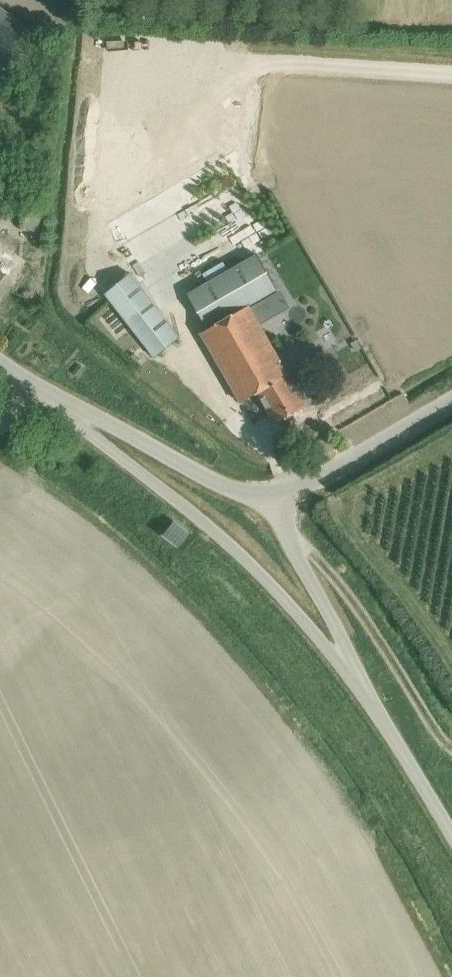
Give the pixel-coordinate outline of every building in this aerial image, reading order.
[(30,31),(0,8),(0,70),(30,31)] [(29,209),(22,228),(37,233),(43,214),(29,209)] [(17,260),(4,250),(2,253),(0,251),(0,275),(7,266),(11,268),(17,260)] [(258,395),(275,424),(278,422),(280,427),(289,422),(287,418),(307,406),(249,305),(278,288),(258,253),(187,293),(208,329),(201,333),(242,404),(258,395)] [(180,337),(130,274),(119,259),(94,278),(106,293),(155,357),(180,337)] [(175,521),(164,536),(178,548),(190,533),(175,521)]
